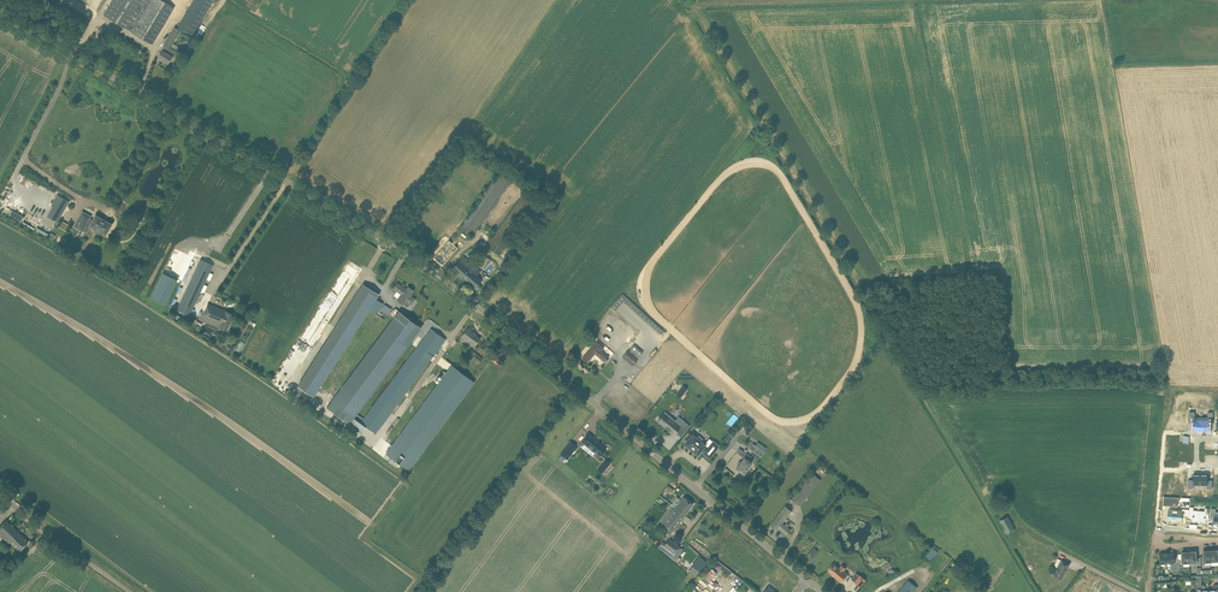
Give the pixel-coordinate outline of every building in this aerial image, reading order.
[(141,10),(147,0),(113,0),(107,10),(104,15),(152,44),(155,39),(174,7),(162,0),(149,0),(142,10),(141,10)] [(163,50),(158,57),(168,63),(172,56),(174,57),(180,47),(173,43),(179,34),(173,30),(165,43),(166,44),(163,50)] [(461,228),(473,237),(514,178),(502,169),(461,228)] [(54,206),(48,216),(57,221),(69,201),(58,195),(52,205),(54,206)] [(83,212),(74,226),(82,231),(87,223),(91,225),(90,226),(95,229),(94,231),(99,234),(100,231),(106,234),(112,224),(96,215),(93,220),(90,218),(91,216),(83,212)] [(434,258),(443,265),(458,247),(449,240),(434,258)] [(477,276),(481,271),(463,256),(452,268),(475,288),(482,280),(477,276)] [(343,257),(273,382),(275,383),(282,384),(283,385),(289,385),(306,354),(302,352),(300,352),(300,350),(313,327),(312,329),(320,317),(319,319),(332,297),(340,298),(339,297),(341,297),(344,299),(362,268),(343,257)] [(176,309),(190,316),(214,265),(200,259),(176,309)] [(152,298),(166,304),(177,279),(163,273),(152,298)] [(380,293),(364,283),(298,386),(314,396),(369,310),(376,315),(383,303),(376,299),(380,293)] [(394,288),(402,294),(397,300),(408,307),(410,304),(411,304),(415,299),(410,295),(413,290),(408,287),(406,290),(397,283),(394,288)] [(661,335),(665,331),(622,293),(611,306),(615,310),(622,302),(661,335)] [(201,320),(227,330),(231,320),(234,314),(226,311),(227,310),(209,303),(201,320)] [(380,310),(388,315),(391,308),(384,304),(380,310)] [(395,317),(327,406),(349,423),(349,424),(352,426),(356,419),(360,422),(363,418),(357,413),(419,330),(421,327),(399,311),(395,308),(391,314),(395,317)] [(254,327),(248,324),(242,335),(244,336),(242,339),(245,341),(254,327)] [(428,332),(361,423),(366,427),(370,430),(375,433),(406,392),(408,389),(446,339),(431,328),(428,332)] [(462,336),(474,346),(480,339),(474,334),(475,333),(468,328),(462,336)] [(239,340),(235,349),(241,352),(245,343),(239,340)] [(604,362),(605,362),(609,357),(603,352),(606,349),(597,341),(594,345),(582,358),(587,362),(595,353),(601,359),(602,358),(605,360),(604,362)] [(632,349),(641,357),(645,353),(636,345),(632,349)] [(624,357),(633,366),(640,359),(630,350),(624,357)] [(475,352),(471,357),(479,363),(482,358),(475,352)] [(452,365),(386,453),(409,470),(475,382),(452,365)] [(1174,421),(1174,425),(1174,429),(1183,430),(1183,423),(1189,423),(1189,424),(1189,410),(1183,410),(1183,416),(1174,416),(1174,421)] [(1189,411),(1189,423),(1193,423),(1193,430),(1201,430),(1201,419),(1196,419),(1194,411),(1190,411),(1189,411)] [(665,412),(660,418),(663,420),(661,423),(666,427),(665,428),(669,431),(670,430),(674,433),(680,426),(684,429),(688,424),(678,416),(673,423),(668,419),(671,416),(665,412)] [(1201,419),(1201,430),(1209,430),(1209,423),(1213,423),(1213,412),(1208,412),(1207,419),(1201,419)] [(730,426),(738,417),(734,414),(726,422),(730,426)] [(588,433),(582,441),(591,449),(589,452),(593,456),(595,452),(600,456),(607,448),(588,433)] [(719,446),(713,441),(708,448),(705,445),(701,441),(702,439),(699,436),(697,438),(692,434),(685,444),(698,454),(701,450),(704,452),(703,453),(709,458),(719,446)] [(571,441),(560,454),(567,459),(577,447),(571,441)] [(736,469),(744,474),(752,463),(749,460),(751,456),(740,448),(737,452),(744,457),(741,462),(740,461),(737,464),(739,465),(736,469)] [(606,459),(601,465),(605,469),(610,463),(606,459)] [(792,499),(801,506),(821,480),(812,473),(792,499)] [(1188,488),(1193,488),(1193,485),(1200,485),(1200,474),(1193,474),(1193,479),(1192,479),(1188,479),(1188,488)] [(1200,474),(1200,485),(1207,485),(1207,488),(1212,489),(1212,482),(1212,480),(1208,480),(1208,474),(1200,474)] [(668,485),(664,490),(670,494),(674,490),(668,485)] [(683,496),(675,507),(685,515),(693,504),(683,496)] [(1165,498),(1164,507),(1179,508),(1179,500),(1165,498)] [(685,515),(675,507),(673,506),(661,521),(673,530),(685,515)] [(782,523),(792,511),(786,506),(771,525),(777,529),(778,528),(780,530),(781,529),(787,534),(790,530),(782,523)] [(1189,516),(1188,518),(1191,518),(1192,518),(1192,521),(1199,522),(1200,510),(1194,509),(1194,507),(1194,506),(1189,506),(1189,509),(1189,516)] [(1200,510),(1199,522),(1206,523),(1206,519),(1209,519),(1210,508),(1205,507),(1205,510),(1200,510)] [(1168,509),(1168,519),(1182,520),(1182,516),(1182,515),(1188,515),(1188,516),(1189,516),(1189,509),(1182,508),(1182,510),(1168,509)] [(1000,520),(1007,533),(1015,529),(1008,516),(1000,520)] [(0,527),(0,534),(6,540),(7,539),(10,542),(20,551),(29,542),(6,520),(0,527)] [(663,542),(658,547),(674,560),(683,549),(669,538),(665,543),(663,542)] [(933,547),(925,556),(930,560),(938,551),(933,547)] [(1211,561),(1210,550),(1203,551),(1204,562),(1211,561)] [(1183,563),(1189,562),(1189,551),(1181,552),(1182,559),(1178,559),(1179,570),(1184,569),(1183,563)] [(1194,564),(1197,564),(1196,551),(1189,551),(1189,562),(1194,562),(1194,564)] [(1174,552),(1160,553),(1160,555),(1159,555),(1159,559),(1160,559),(1160,564),(1170,563),(1171,570),(1179,569),(1178,562),(1175,562),(1174,552)] [(694,576),(708,561),(701,555),(688,570),(694,576)] [(1053,575),(1062,580),(1065,574),(1064,573),(1065,572),(1065,573),(1070,563),(1062,559),(1061,560),(1058,558),(1054,566),(1057,567),(1053,575)] [(888,562),(881,568),(884,571),(891,565),(888,562)] [(834,563),(828,570),(835,575),(834,576),(842,582),(848,574),(846,572),(845,573),(843,571),(846,568),(842,565),(840,568),(834,563)] [(856,573),(851,579),(860,586),(865,580),(859,575),(859,576),(856,573)] [(918,587),(909,580),(899,591),(914,591),(918,587)]
